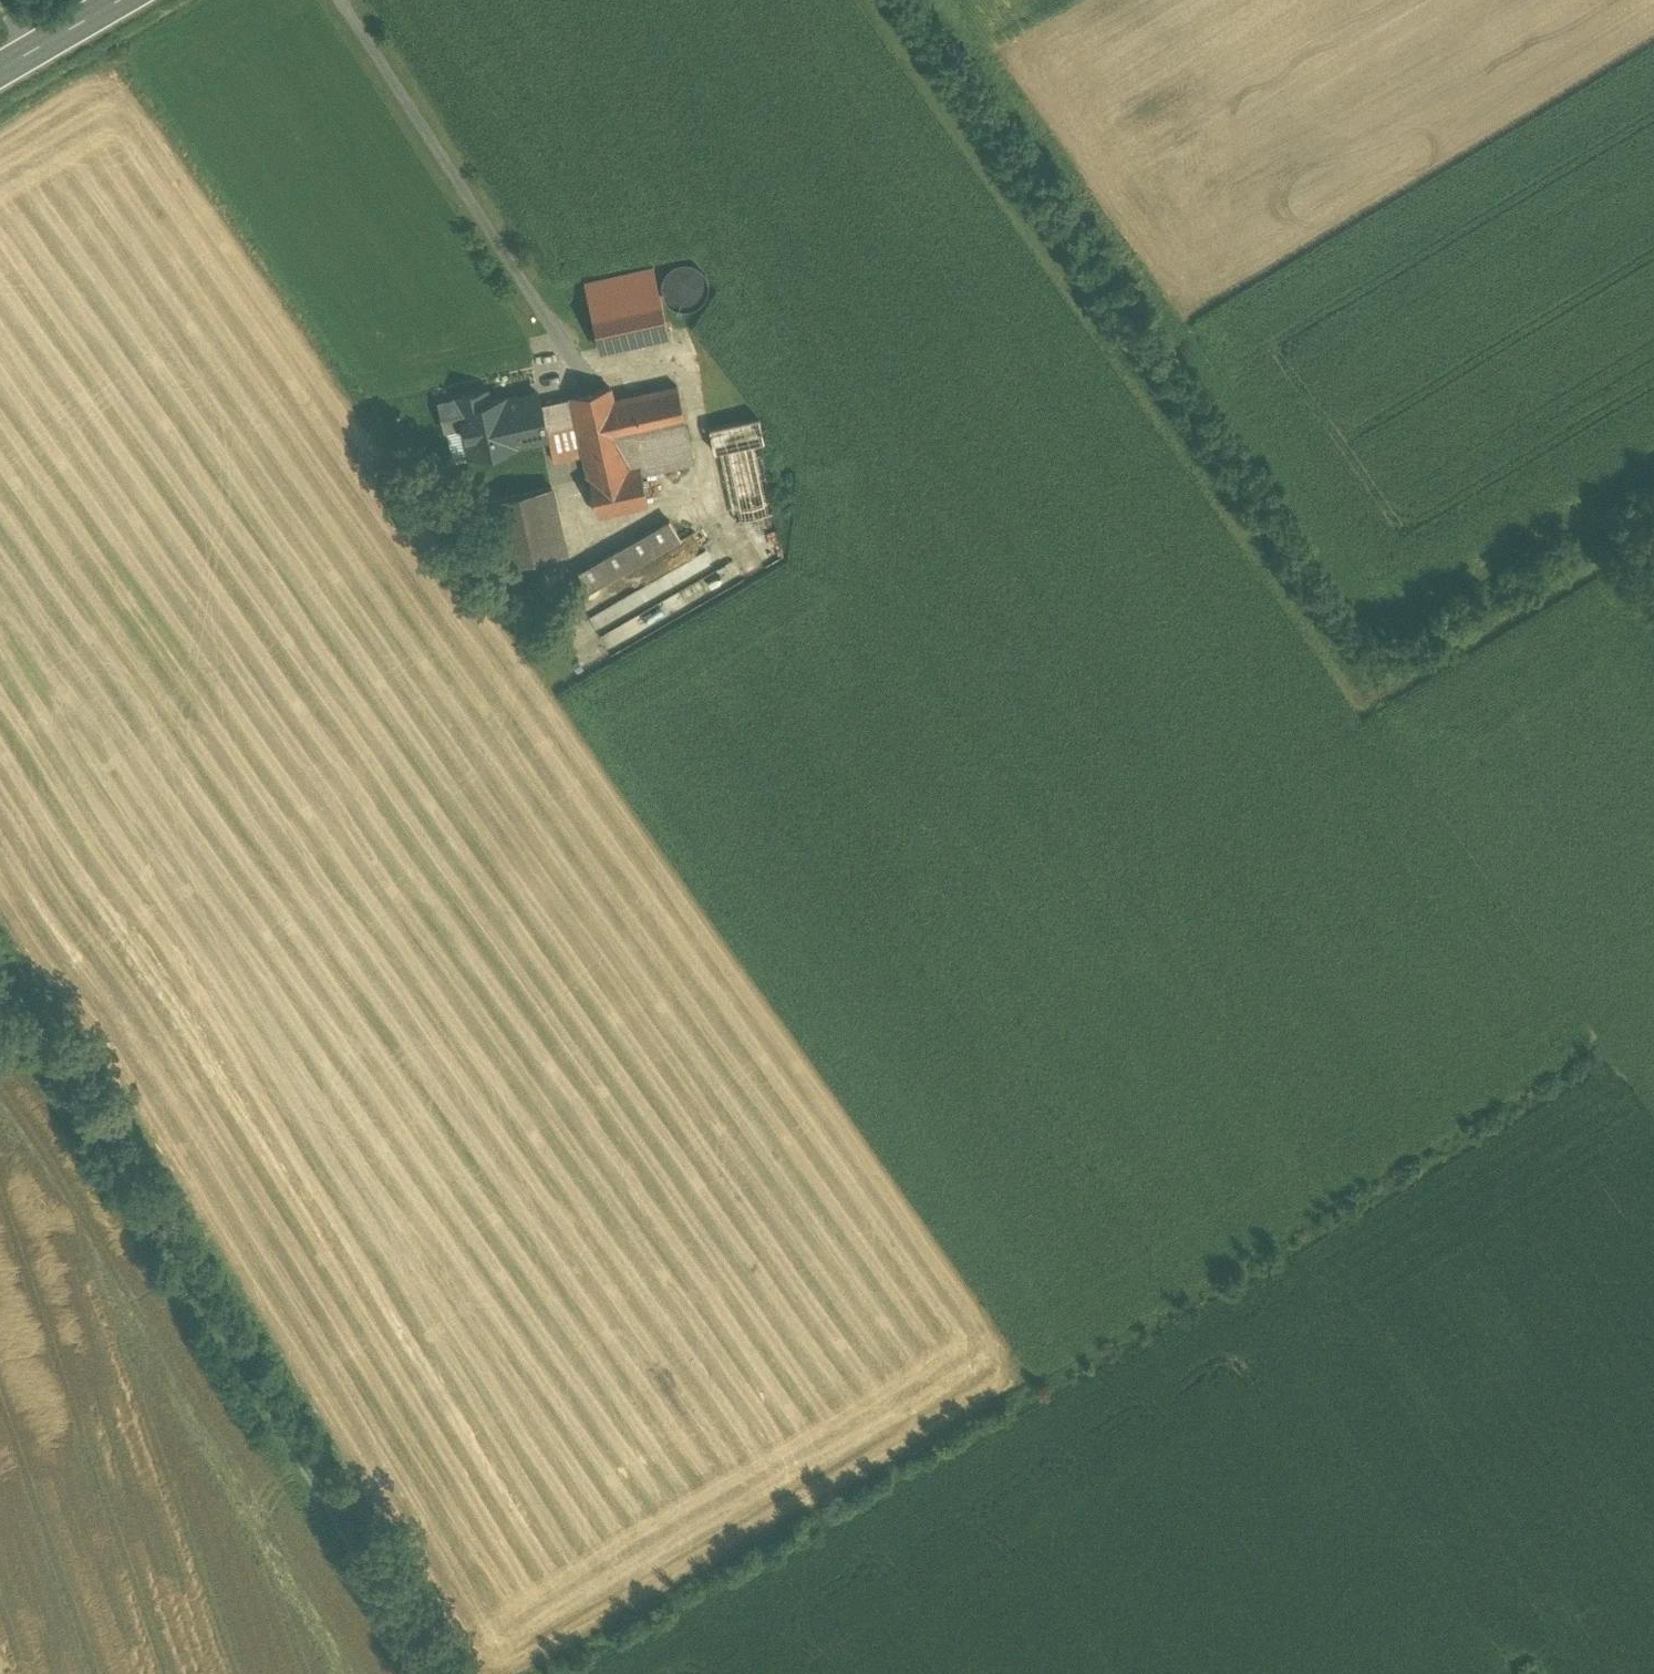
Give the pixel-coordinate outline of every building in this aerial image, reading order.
[(661,286),(661,290),(662,294),(663,297),(665,300),(667,303),(670,306),(673,308),(676,309),(679,310),(683,311),(687,311),(690,310),(694,309),(697,307),(700,305),(702,302),(705,300),(706,296),(707,293),(708,289),(708,286),(708,282),(707,278),(705,275),(703,272),(701,269),(698,267),(695,265),(691,264),(688,263),(684,263),(680,263),(677,264),(673,266),(670,268),(668,270),(665,273),(663,276),(662,279),(661,283),(661,286)] [(585,284),(600,349),(668,335),(653,269),(585,284)] [(584,453),(597,514),(648,503),(641,474),(695,462),(678,386),(613,401),(609,387),(571,395),(571,398),(576,421),(584,453)] [(546,428),(576,421),(571,398),(541,404),(539,394),(505,401),(504,398),(483,403),(492,449),(510,445),(510,448),(531,444),(531,441),(548,438),(546,428)] [(715,452),(721,451),(736,521),(773,513),(758,442),(764,441),(759,418),(710,429),(715,452)] [(576,421),(546,428),(548,438),(553,460),(584,453),(576,421)] [(551,487),(486,501),(501,566),(566,552),(551,487)] [(669,520),(576,573),(587,592),(680,539),(669,520)]
